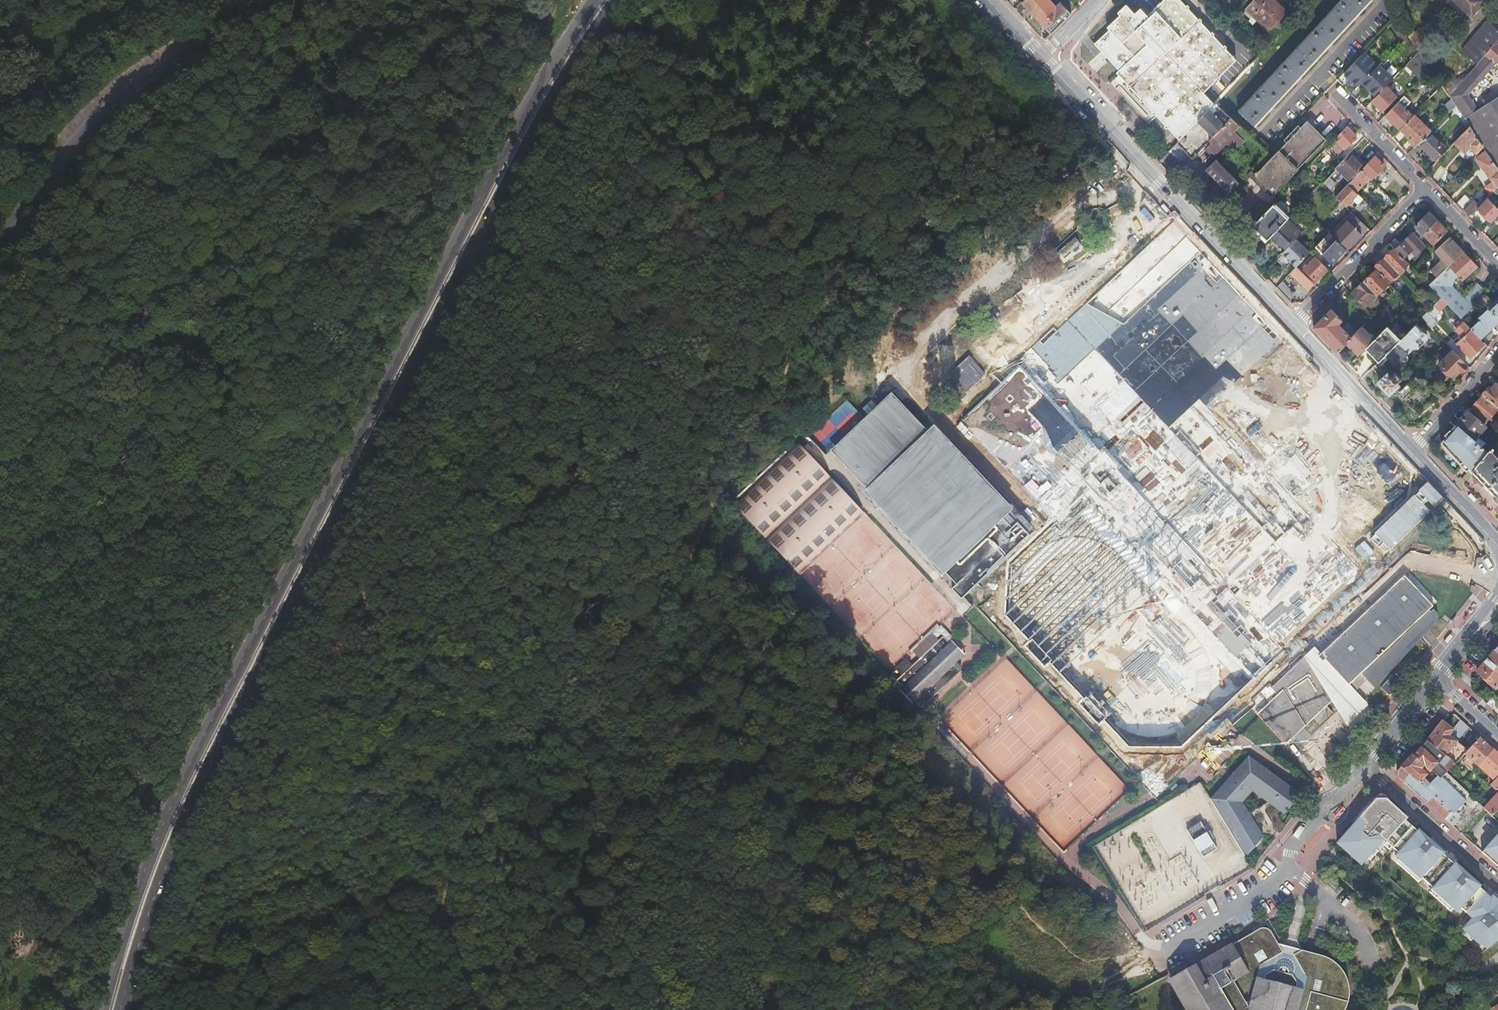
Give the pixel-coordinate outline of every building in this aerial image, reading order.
[(1071,14),(1058,0),(1024,0),(1022,3),(1051,34),(1071,14)] [(1212,105),(1203,95),(1237,61),(1180,0),(1169,0),(1149,19),(1142,12),(1136,17),(1128,8),(1119,16),(1120,19),(1108,31),(1110,34),(1096,47),(1121,74),(1119,76),(1179,141),(1212,105)] [(1239,111),(1238,111),(1237,112),(1255,128),(1256,128),(1255,127),(1370,3),(1371,3),(1372,2),(1369,0),(1342,0),(1239,111)] [(1285,13),(1271,0),(1255,0),(1247,9),(1270,30),(1285,13)] [(1471,17),(1484,3),(1481,0),(1452,0),(1471,17)] [(1408,37),(1396,19),(1391,23),(1404,41),(1408,37)] [(1495,30),(1487,22),(1462,52),(1477,65),(1497,41),(1497,32),(1495,30)] [(1421,32),(1410,40),(1414,45),(1417,50),(1430,42),(1421,32)] [(1477,110),(1467,95),(1493,65),(1494,66),(1497,61),(1497,41),(1477,65),(1453,93),(1497,162),(1497,95),(1477,110)] [(1378,67),(1364,53),(1344,74),(1358,87),(1361,84),(1378,67)] [(1419,53),(1406,66),(1421,80),(1430,70),(1419,53)] [(1379,66),(1378,67),(1361,84),(1375,98),(1386,87),(1387,86),(1393,80),(1388,74),(1379,66)] [(1446,94),(1441,86),(1435,93),(1437,97),(1446,94)] [(1386,87),(1375,98),(1371,102),(1382,112),(1396,98),(1386,87)] [(1453,93),(1449,98),(1455,107),(1469,128),(1472,132),(1481,146),(1485,152),(1497,171),(1497,162),(1453,93)] [(1404,97),(1398,103),(1385,117),(1399,131),(1413,117),(1404,109),(1410,103),(1404,97)] [(1248,137),(1214,104),(1212,105),(1179,141),(1177,143),(1193,161),(1203,152),(1206,154),(1208,152),(1214,157),(1226,146),(1232,152),(1248,137)] [(1429,134),(1431,132),(1414,115),(1413,117),(1399,131),(1409,140),(1408,142),(1415,149),(1419,144),(1429,134)] [(1274,195),(1326,141),(1307,123),(1258,173),(1256,172),(1255,174),(1256,175),(1255,176),(1274,195)] [(1357,138),(1347,128),(1335,140),(1346,150),(1357,138)] [(1472,132),(1469,128),(1454,144),(1464,154),(1471,146),(1476,152),(1481,146),(1472,132)] [(1447,151),(1429,134),(1419,144),(1437,162),(1447,151)] [(1485,152),(1477,159),(1494,186),(1486,194),(1489,198),(1497,189),(1497,171),(1485,152)] [(1388,164),(1378,153),(1374,158),(1383,168),(1388,164)] [(1356,162),(1349,154),(1340,164),(1334,170),(1335,171),(1323,184),(1329,189),(1342,175),(1349,182),(1349,183),(1361,171),(1365,167),(1358,160),(1356,162)] [(1374,158),(1365,167),(1361,171),(1369,179),(1371,181),(1383,168),(1374,158)] [(1230,194),(1238,185),(1215,163),(1207,172),(1230,194)] [(1361,171),(1349,183),(1347,185),(1355,193),(1369,179),(1361,171)] [(1240,203),(1255,216),(1272,195),(1251,176),(1242,187),(1248,193),(1240,203)] [(1338,194),(1335,198),(1345,208),(1353,200),(1364,210),(1368,206),(1355,193),(1347,185),(1338,194)] [(1385,204),(1390,199),(1378,188),(1373,193),(1385,204)] [(1487,199),(1479,207),(1477,209),(1491,223),(1497,216),(1497,211),(1487,199)] [(1469,217),(1477,209),(1479,207),(1474,201),(1464,211),(1469,217)] [(1275,203),(1251,228),(1265,242),(1269,238),(1286,220),(1288,218),(1275,206),(1276,204),(1275,203)] [(1347,222),(1333,237),(1334,239),(1346,250),(1367,229),(1351,213),(1344,220),(1347,222)] [(1437,221),(1429,213),(1415,227),(1418,230),(1414,233),(1419,238),(1423,235),(1437,221)] [(1286,220),(1301,235),(1302,233),(1308,228),(1295,215),(1291,220),(1289,218),(1288,218),(1286,220)] [(1278,244),(1285,251),(1296,240),(1301,235),(1286,220),(1269,238),(1277,245),(1278,244)] [(1447,232),(1437,221),(1423,235),(1433,245),(1447,232)] [(1308,228),(1302,233),(1306,238),(1312,232),(1308,228)] [(1426,246),(1419,238),(1414,233),(1412,232),(1405,239),(1414,249),(1403,259),(1407,263),(1426,246)] [(1346,250),(1334,239),(1333,237),(1329,234),(1315,247),(1333,264),(1346,250)] [(1403,259),(1414,249),(1405,239),(1399,244),(1394,249),(1403,259)] [(1449,267),(1463,254),(1449,239),(1435,252),(1442,261),(1430,272),(1436,279),(1447,269),(1449,267)] [(1310,254),(1296,240),(1285,251),(1282,254),(1287,260),(1288,259),(1291,262),(1290,263),(1293,265),(1296,268),(1310,254)] [(1390,245),(1394,249),(1399,244),(1395,240),(1390,245)] [(1398,274),(1408,265),(1407,263),(1403,259),(1394,249),(1383,259),(1398,274)] [(1096,261),(1108,260),(1107,253),(1095,255),(1096,261)] [(1476,268),(1463,254),(1449,267),(1447,269),(1436,279),(1429,286),(1441,299),(1446,305),(1460,319),(1479,301),(1486,295),(1477,285),(1462,299),(1450,287),(1455,280),(1458,277),(1462,281),(1476,268)] [(1315,282),(1327,270),(1323,267),(1315,259),(1304,271),(1315,282)] [(1388,284),(1398,274),(1383,259),(1373,270),(1375,272),(1376,271),(1388,284)] [(1307,291),(1313,285),(1296,268),(1290,274),(1307,291)] [(1389,285),(1388,284),(1376,271),(1375,272),(1363,283),(1377,297),(1389,285)] [(1283,282),(1276,289),(1289,304),(1292,295),(1283,282)] [(1365,308),(1377,297),(1363,283),(1353,294),(1365,308)] [(1446,305),(1440,299),(1432,308),(1431,309),(1421,319),(1431,328),(1436,324),(1433,320),(1437,315),(1439,312),(1446,305)] [(1488,310),(1489,311),(1497,320),(1497,300),(1488,310)] [(1330,310),(1313,327),(1312,328),(1324,341),(1336,353),(1347,342),(1355,333),(1347,324),(1341,330),(1337,325),(1341,321),(1330,310)] [(1482,342),(1494,330),(1492,327),(1497,322),(1497,320),(1489,311),(1479,320),(1480,322),(1471,331),(1472,331),(1482,342)] [(1471,331),(1464,323),(1455,331),(1459,336),(1463,339),(1456,345),(1469,359),(1484,344),(1482,342),(1472,331),(1471,331)] [(1426,335),(1416,324),(1409,331),(1398,343),(1383,357),(1393,368),(1412,349),(1417,349),(1417,344),(1421,340),(1426,340),(1426,335)] [(1367,348),(1373,342),(1360,328),(1355,333),(1347,342),(1359,355),(1365,350),(1367,348)] [(1383,357),(1398,343),(1385,329),(1373,342),(1367,348),(1378,360),(1376,361),(1377,363),(1383,357)] [(1463,339),(1459,336),(1453,342),(1456,345),(1463,339)] [(1417,349),(1426,340),(1421,340),(1417,344),(1417,349)] [(1378,360),(1367,348),(1365,350),(1376,361),(1378,360)] [(1459,373),(1467,366),(1453,351),(1439,364),(1452,379),(1459,373)] [(965,360),(948,374),(966,394),(983,379),(965,360)] [(1392,391),(1397,386),(1396,385),(1396,384),(1399,381),(1400,381),(1401,380),(1399,378),(1399,379),(1395,375),(1396,374),(1394,372),(1393,374),(1390,378),(1390,377),(1388,377),(1387,375),(1382,381),(1379,384),(1388,394),(1390,392),(1392,391)] [(1440,396),(1425,380),(1417,379),(1415,376),(1400,390),(1395,394),(1396,395),(1399,398),(1416,417),(1418,417),(1440,396)] [(1482,397),(1496,410),(1497,408),(1497,388),(1496,387),(1491,392),(1488,390),(1482,397)] [(891,393),(832,450),(871,488),(866,492),(944,575),(948,572),(958,583),(955,587),(963,595),(977,583),(1028,540),(1033,535),(1030,532),(1022,523),(1017,527),(927,431),(891,393)] [(1496,410),(1482,397),(1469,413),(1485,426),(1497,411),(1496,410)] [(1467,415),(1455,429),(1473,444),(1484,430),(1467,415)] [(933,425),(927,431),(1017,527),(1022,523),(1030,532),(1035,528),(1012,508),(933,425)] [(1473,444),(1455,429),(1451,433),(1450,435),(1449,434),(1444,439),(1446,441),(1442,445),(1440,447),(1460,469),(1462,467),(1471,476),(1488,457),(1478,448),(1473,444)] [(768,537),(829,479),(797,445),(736,503),(768,537)] [(1497,505),(1497,445),(1488,457),(1471,476),(1497,504),(1497,505)] [(861,512),(829,479),(768,537),(799,570),(861,512)] [(1404,576),(1320,656),(1317,658),(1322,663),(1324,661),(1334,671),(1354,693),(1366,681),(1374,689),(1436,621),(1437,618),(1437,615),(1436,611),(1434,609),(1431,612),(1429,611),(1433,607),(1433,606),(1423,615),(1421,606),(1418,602),(1416,597),(1410,588),(1403,578),(1405,576),(1404,576)] [(1405,576),(1403,578),(1410,588),(1416,597),(1418,602),(1421,606),(1423,615),(1433,606),(1405,576)] [(968,661),(987,644),(957,613),(937,630),(968,661)] [(936,642),(929,635),(910,653),(918,660),(936,642)] [(945,645),(939,639),(936,642),(918,660),(910,667),(901,677),(897,680),(903,686),(900,690),(913,703),(916,700),(922,705),(958,670),(952,665),(961,656),(948,643),(945,645)] [(1313,649),(1303,658),(1304,660),(1331,702),(1346,727),(1366,706),(1354,693),(1334,671),(1324,661),(1322,663),(1317,658),(1320,656),(1313,649)] [(1494,653),(1478,672),(1477,674),(1495,690),(1497,686),(1497,657),(1494,653)] [(937,717),(982,764),(1047,703),(1002,655),(937,717)] [(1277,696),(1256,714),(1285,745),(1313,719),(1320,726),(1332,714),(1326,708),(1331,702),(1304,660),(1303,658),(1290,671),(1297,678),(1290,684),(1283,677),(1270,688),(1277,696)] [(901,677),(910,667),(903,660),(894,670),(901,677)] [(1283,677),(1290,684),(1297,678),(1290,671),(1283,677)] [(1392,676),(1381,689),(1389,695),(1400,683),(1392,676)] [(1497,715),(1497,699),(1495,697),(1487,705),(1497,715)] [(1442,722),(1427,742),(1455,765),(1464,755),(1467,753),(1456,743),(1468,729),(1460,721),(1452,730),(1442,722)] [(1467,753),(1464,755),(1477,767),(1478,767),(1492,751),(1482,741),(1479,739),(1467,753)] [(1465,804),(1472,810),(1478,804),(1475,801),(1459,787),(1446,775),(1455,765),(1427,742),(1415,758),(1412,756),(1411,757),(1401,768),(1410,775),(1426,791),(1426,790),(1453,816),(1463,806),(1465,804)] [(1492,751),(1478,767),(1495,781),(1496,781),(1497,779),(1497,756),(1492,751)] [(1247,759),(1209,801),(1244,858),(1261,839),(1239,805),(1251,793),(1282,816),(1298,797),(1247,759)] [(1410,775),(1401,768),(1397,773),(1397,777),(1433,809),(1453,827),(1459,820),(1453,816),(1426,790),(1426,791),(1410,775)] [(1492,801),(1484,810),(1486,812),(1492,818),(1497,812),(1497,794),(1492,801)] [(1375,800),(1373,802),(1367,808),(1364,813),(1360,817),(1336,844),(1360,866),(1366,859),(1374,851),(1380,844),(1382,842),(1385,842),(1391,848),(1397,853),(1394,857),(1398,860),(1420,880),(1421,879),(1432,889),(1431,890),(1439,897),(1439,898),(1452,909),(1456,913),(1460,909),(1471,919),(1461,930),(1464,932),(1472,939),(1479,946),(1481,944),(1486,950),(1497,940),(1497,902),(1492,896),(1490,899),(1478,888),(1480,887),(1454,864),(1453,865),(1451,863),(1445,858),(1442,855),(1443,854),(1418,830),(1416,832),(1410,826),(1404,821),(1406,819),(1388,802),(1386,800),(1375,800)] [(1364,813),(1367,808),(1359,816),(1360,817),(1364,813)] [(1200,822),(1186,830),(1202,856),(1215,848),(1200,822)] [(1482,853),(1496,866),(1497,868),(1497,835),(1482,853)] [(1382,842),(1380,844),(1388,851),(1391,848),(1385,842),(1382,842)] [(1374,851),(1366,859),(1369,861),(1376,853),(1374,851)] [(1183,857),(1166,863),(1174,886),(1191,880),(1183,857)] [(1420,880),(1398,860),(1396,862),(1418,882),(1420,880)] [(1340,890),(1330,880),(1326,884),(1336,894),(1340,890)] [(1439,897),(1431,890),(1428,893),(1436,900),(1439,897)] [(1452,909),(1439,898),(1437,901),(1449,912),(1452,909)] [(1347,1005),(1348,999),(1349,993),(1349,986),(1347,981),(1345,975),(1340,968),(1334,962),(1325,957),(1300,950),(1294,955),(1284,952),(1279,945),(1271,933),(1269,930),(1267,929),(1264,928),(1261,929),(1232,946),(1231,944),(1202,960),(1203,962),(1202,963),(1201,961),(1200,961),(1199,961),(1198,961),(1197,962),(1196,963),(1196,964),(1197,965),(1195,966),(1194,965),(1167,980),(1184,1009),(1344,1009),(1347,1005)] [(1472,939),(1464,932),(1461,935),(1469,943),(1472,939)] [(1279,945),(1284,952),(1294,955),(1300,950),(1290,948),(1279,945)]
